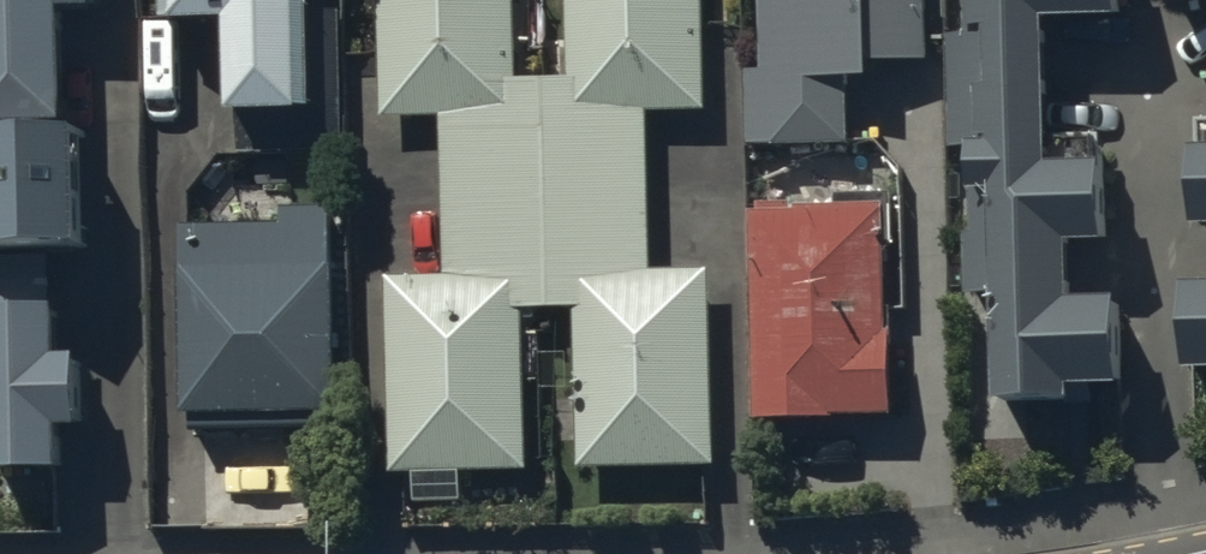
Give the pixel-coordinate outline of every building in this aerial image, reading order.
[(59,104),(58,0),(0,0),(0,104),(59,104)] [(163,3),(228,2),(229,90),(238,90),(238,141),(340,139),(338,5),(313,5),(313,0),(163,0),(163,3)] [(387,290),(390,489),(529,487),(525,329),(578,328),(581,486),(717,483),(713,283),(654,284),(651,128),(710,127),(707,0),(566,0),(568,89),(519,90),(517,0),(377,0),(379,133),(439,132),(442,289),(387,290)] [(743,58),(744,140),(845,139),(844,61),(864,61),(870,48),(921,47),(921,0),(757,0),(758,57),(743,58)] [(1075,318),(1073,263),(1113,262),(1111,178),(1105,178),(1104,138),(1050,139),(1048,39),(1124,37),(1123,0),(970,0),(971,30),(950,30),(952,150),(973,149),(975,227),(969,227),(970,297),(992,297),(995,420),(1077,419),(1077,407),(1077,405),(1122,404),(1120,317),(1075,318)] [(1205,16),(1205,0),(1169,0),(1169,16),(1205,16)] [(80,108),(0,110),(0,245),(84,243),(80,108)] [(1196,119),(1197,237),(1205,237),(1205,119),(1196,119)] [(284,224),(185,224),(186,413),(335,412),(334,205),(284,205),(284,224)] [(799,217),(753,217),(756,440),(830,439),(830,435),(898,434),(896,314),(888,314),(886,224),(799,225),(799,217)] [(55,289),(0,287),(0,465),(59,464),(59,423),(78,423),(78,350),(61,350),(55,289)] [(1188,293),(1188,377),(1205,377),(1205,293),(1188,293)]
